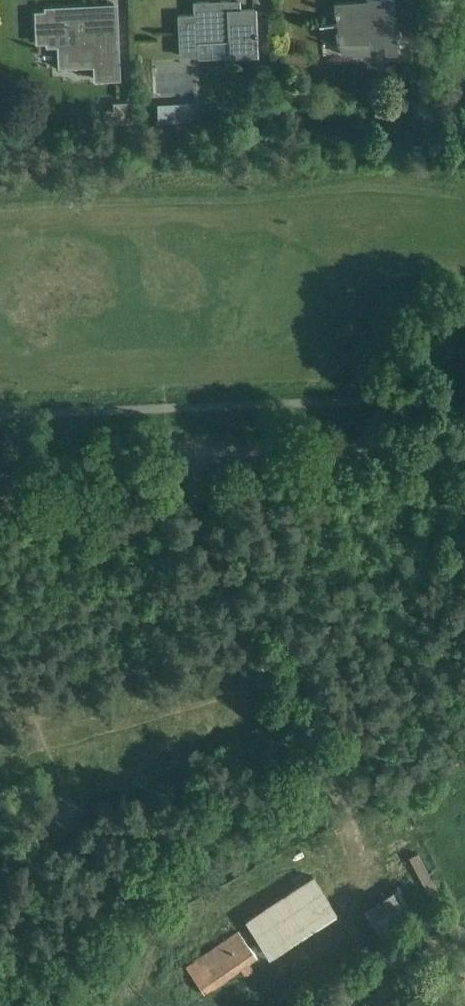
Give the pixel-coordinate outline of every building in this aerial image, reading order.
[(335,5),(339,33),(336,34),(337,45),(340,44),(341,54),(370,52),(370,44),(384,44),(384,52),(396,51),(396,41),(412,40),(411,18),(395,19),(394,0),(366,0),(366,5),(356,5),(356,3),(335,5)] [(195,15),(178,15),(180,55),(196,54),(196,39),(229,37),(230,57),(257,56),(255,28),(254,8),(229,10),(228,1),(194,2),(195,15)] [(47,12),(36,13),(37,41),(49,41),(49,45),(60,44),(61,67),(96,65),(96,78),(117,77),(114,6),(90,7),(71,8),(47,9),(47,12)] [(132,122),(131,101),(113,102),(113,109),(104,110),(105,123),(132,122)] [(418,850),(408,855),(430,899),(440,894),(418,850)] [(322,886),(313,874),(304,880),(247,922),(261,946),(268,941),(273,949),(336,907),(322,886)] [(415,913),(399,887),(364,910),(381,936),(415,913)] [(257,957),(239,930),(186,967),(204,993),(241,968),(246,976),(254,970),(249,962),(257,957)] [(387,984),(363,1000),(367,1005),(402,1005),(387,984)]
